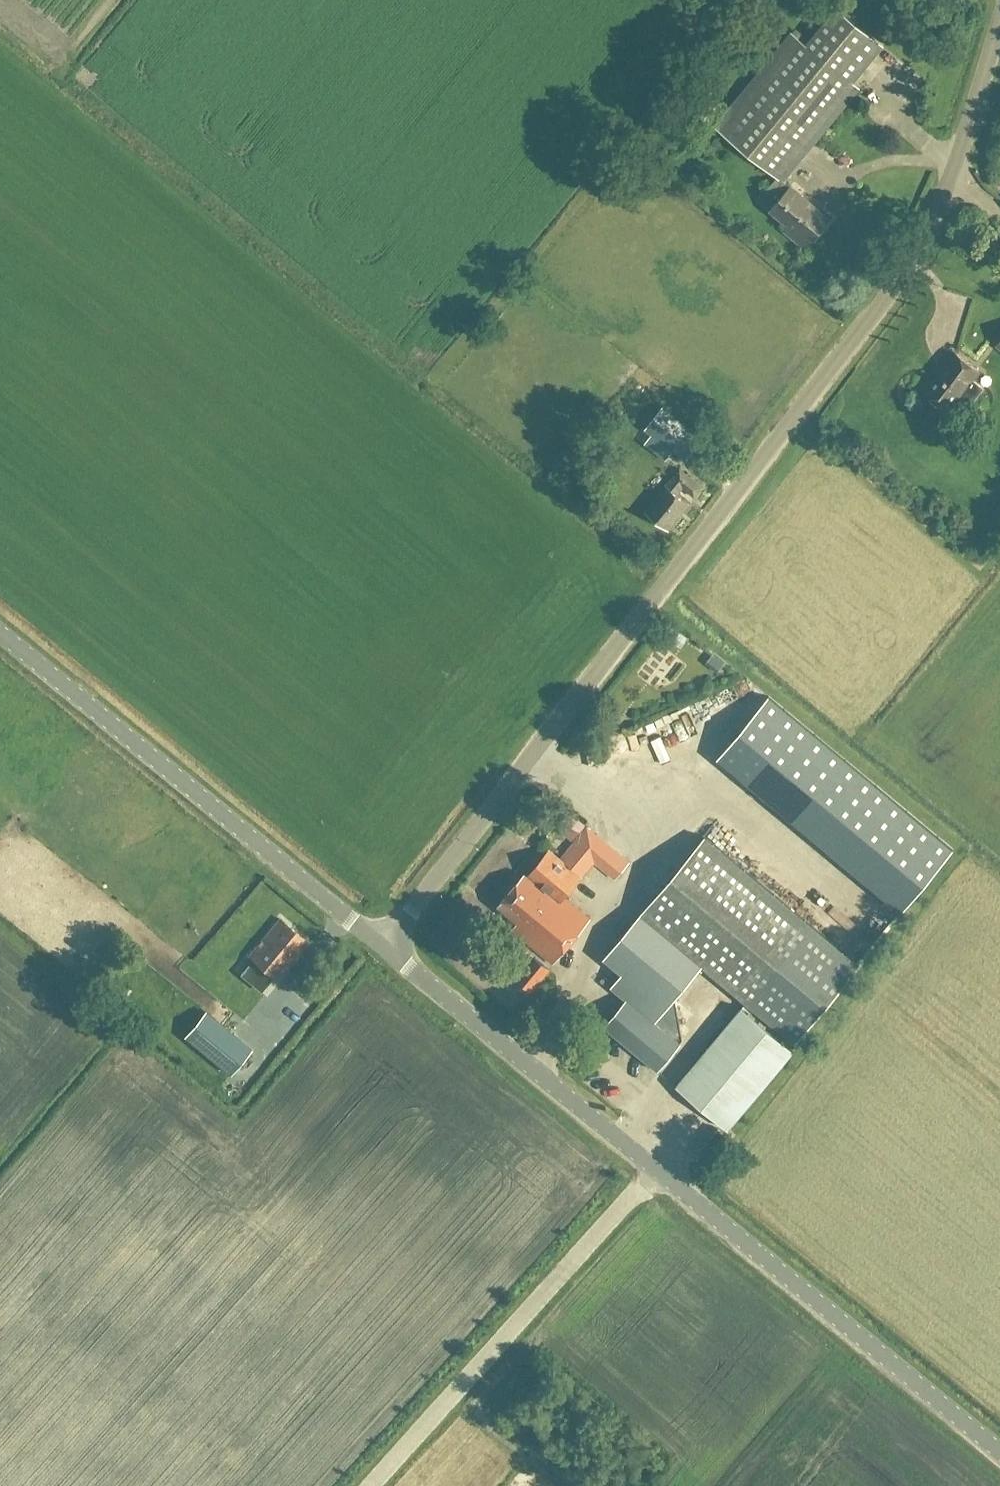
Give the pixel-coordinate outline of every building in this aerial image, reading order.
[(790,187),(783,182),(859,89),(852,84),(883,47),(836,9),(806,46),(790,33),(714,127),(778,178),(766,193),(778,202),(771,211),(810,243),(830,219),(790,187)] [(950,409),(980,371),(955,352),(926,390),(950,409)] [(685,463),(704,439),(662,408),(644,430),(685,463)] [(694,498),(702,488),(679,469),(645,512),(668,530),(689,505),(676,495),(682,488),(694,498)] [(740,668),(694,724),(725,749),(757,776),(802,720),(771,694),(740,668)] [(688,712),(675,715),(681,742),(694,739),(688,712)] [(704,758),(686,792),(705,802),(699,813),(721,824),(730,808),(717,801),(722,793),(716,790),(726,770),(704,758)] [(568,810),(555,825),(572,840),(585,824),(568,810)] [(614,880),(628,865),(587,829),(559,860),(549,851),(527,877),(524,874),(497,905),(517,922),(511,929),(552,964),(590,919),(563,897),(580,877),(581,878),(594,863),(614,880)] [(702,967),(749,1005),(796,1043),(859,965),(813,927),(704,838),(640,916),(702,967)] [(656,1024),(702,967),(640,916),(599,965),(618,980),(607,993),(622,1005),(605,1026),(657,1070),(679,1043),(656,1024)] [(280,921),(249,958),(277,981),(307,944),(280,921)] [(535,958),(517,980),(532,992),(550,970),(535,958)] [(793,1051),(741,1007),(676,1086),(728,1129),(793,1051)] [(205,1012),(185,1037),(232,1075),(252,1050),(205,1012)]
